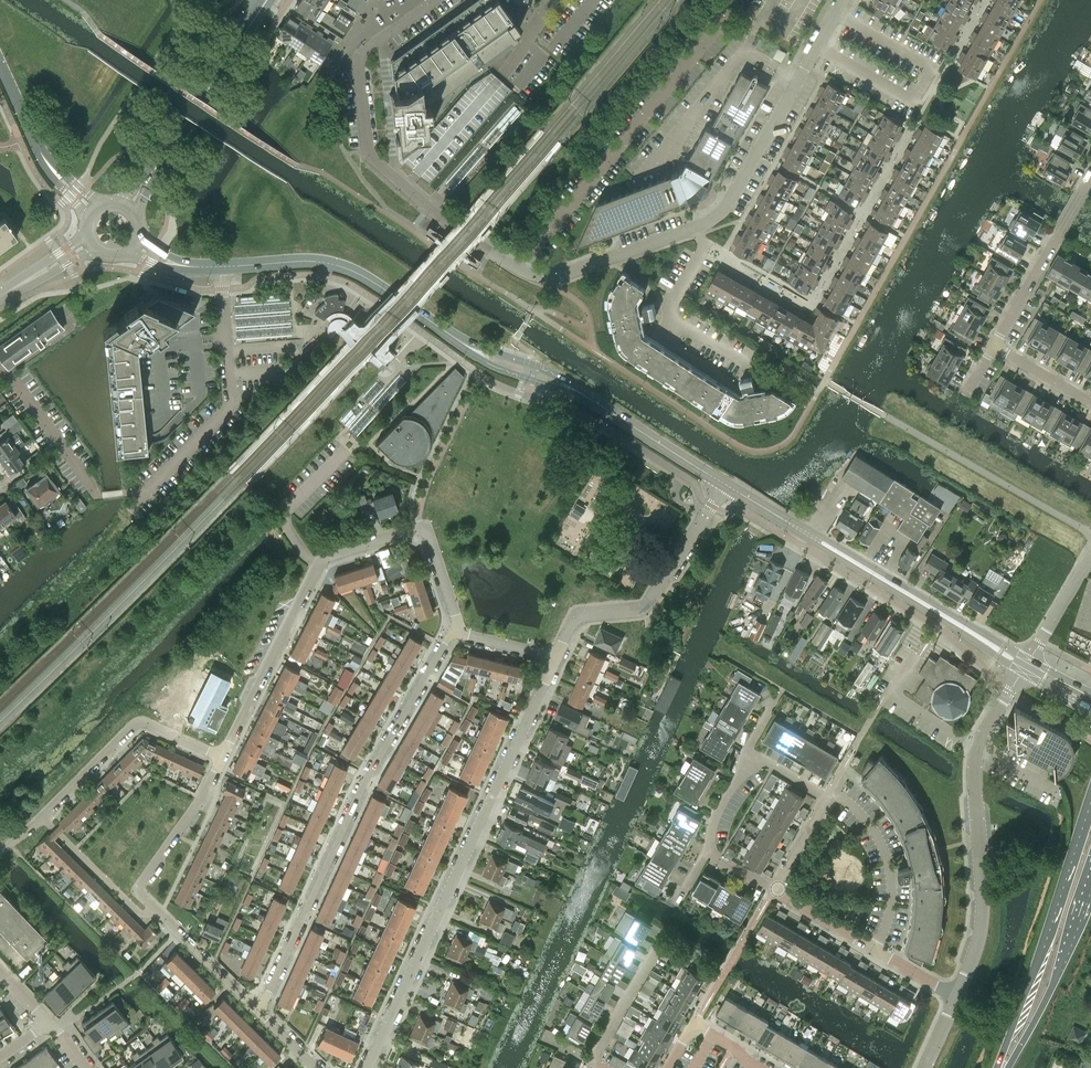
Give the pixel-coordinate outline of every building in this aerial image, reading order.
[(322,9),(308,0),(299,0),(298,2),(294,2),(295,6),(294,7),(315,20),(322,9)] [(328,0),(308,0),(322,9),(328,0)] [(471,88),(428,133),(426,115),(430,115),(429,105),(485,64),(518,40),(513,33),(519,29),(498,0),(495,0),(494,0),(474,0),(390,61),(392,83),(394,83),(395,93),(389,93),(391,116),(395,116),(399,147),(400,146),(401,155),(401,159),(398,161),(402,165),(404,163),(429,185),(451,160),(512,90),(492,73),(471,88)] [(877,7),(884,11),(893,16),(901,7),(889,0),(878,0),(875,6),(877,7)] [(956,0),(949,0),(945,7),(967,19),(969,15),(966,13),(969,7),(956,0)] [(1010,17),(1016,7),(1003,0),(993,0),(996,2),(992,7),(1010,17)] [(880,18),(882,14),(884,11),(877,7),(873,14),(880,18)] [(967,19),(945,7),(940,17),(957,27),(960,22),(964,24),(967,19)] [(983,15),(1005,27),(1010,17),(992,7),(989,13),(986,10),(983,15)] [(336,18),(340,21),(344,16),(340,13),(336,18)] [(276,34),(287,41),(300,22),(301,19),(298,17),(296,20),(289,15),(276,34)] [(981,27),(999,37),(1005,27),(983,15),(980,20),(984,22),(981,27)] [(957,27),(940,17),(934,27),(955,39),(958,35),(954,33),(957,27)] [(336,26),(340,21),(336,18),(332,24),(336,26)] [(287,41),(298,48),(310,29),(312,26),(308,24),(306,27),(300,22),(287,41)] [(953,44),(955,39),(934,27),(930,25),(924,35),(934,41),(934,42),(935,43),(935,44),(942,48),(943,46),(946,48),(949,42),(953,44)] [(972,35),(993,47),(999,37),(981,27),(978,33),(974,31),(972,35)] [(317,33),(310,29),(298,48),(308,55),(321,36),(322,33),(319,31),(317,33)] [(970,47),(987,58),(993,47),(972,35),(969,40),(973,42),(970,47)] [(319,62),(333,40),(329,37),(327,40),(321,36),(308,55),(319,62)] [(960,55),(982,68),(987,58),(970,47),(966,53),(963,51),(960,55)] [(773,58),(781,62),(786,53),(778,48),(773,58)] [(960,55),(957,60),(961,62),(958,68),(961,70),(960,71),(968,76),(969,75),(970,76),(971,75),(976,78),(982,68),(960,55)] [(323,63),(328,66),(332,59),(327,56),(323,63)] [(578,245),(662,213),(661,209),(702,194),(732,141),(735,143),(767,86),(741,72),(710,128),(707,126),(683,168),(680,170),(680,171),(597,202),(578,245)] [(819,90),(841,103),(847,92),(831,83),(828,89),(822,85),(819,90)] [(820,104),(835,113),(841,103),(819,90),(817,95),(823,98),(820,104)] [(1081,102),(1076,110),(1077,112),(1078,113),(1073,122),(1090,133),(1090,108),(1081,102)] [(808,110),(829,123),(835,113),(820,104),(816,109),(810,105),(808,110)] [(808,124),(824,133),(829,123),(808,110),(805,115),(811,118),(808,124)] [(891,118),(885,114),(879,124),(901,136),(903,132),(897,128),(900,123),(900,122),(892,117),(891,118)] [(1056,132),(1049,144),(1068,155),(1068,156),(1073,159),(1074,155),(1078,157),(1088,139),(1066,127),(1061,123),(1055,132),(1056,132)] [(796,130),(818,143),(824,133),(808,124),(805,129),(799,126),(796,130)] [(901,136),(879,124),(873,134),(889,143),(892,138),(898,141),(901,136)] [(916,132),(938,145),(944,134),(939,132),(940,131),(929,125),(929,126),(928,125),(925,131),(919,127),(916,132)] [(797,144),(812,153),(818,143),(796,130),(794,135),(800,138),(797,144)] [(886,149),(889,143),(873,134),(868,131),(862,141),(886,155),(889,157),(892,152),(886,149)] [(917,146),(932,155),(938,145),(916,132),(914,137),(920,140),(917,146)] [(889,157),(886,155),(862,141),(856,151),(862,155),(877,163),(880,158),(887,161),(889,157)] [(1050,146),(1042,141),(1039,147),(1047,152),(1050,146)] [(785,151),(806,163),(812,153),(797,144),(794,149),(787,146),(785,151)] [(905,152),(927,165),(932,155),(917,146),(914,151),(908,148),(905,152)] [(806,163),(785,151),(782,155),(788,159),(785,164),(801,173),(806,163)] [(877,163),(862,155),(856,151),(851,161),(856,164),(878,177),(880,172),(874,169),(877,163)] [(1047,162),(1049,163),(1043,172),(1055,179),(1053,184),(1060,188),(1074,164),(1052,151),(1048,159),(1047,162)] [(927,165),(905,152),(902,157),(909,161),(905,166),(921,175),(927,165)] [(878,177),(856,164),(850,174),(866,183),(869,178),(875,181),(878,177)] [(894,173),(915,185),(921,175),(905,166),(902,171),(896,168),(894,173)] [(770,177),(791,190),(797,180),(781,171),(778,176),(772,173),(770,177)] [(894,186),(910,195),(915,185),(894,173),(891,177),(897,181),(894,186)] [(866,183),(850,174),(845,185),(866,197),(869,192),(863,189),(866,183)] [(791,190),(770,177),(767,182),(773,186),(770,191),(785,200),(791,190)] [(866,197),(845,185),(839,195),(845,199),(853,204),(854,203),(854,204),(857,198),(864,202),(866,197)] [(882,193),(904,205),(910,195),(894,186),(891,192),(885,188),(882,193)] [(785,200),(770,191),(767,196),(761,193),(758,198),(780,210),(785,200)] [(883,206),(898,215),(904,205),(882,193),(879,197),(886,201),(883,206)] [(758,211),(774,220),(780,210),(758,198),(755,202),(762,206),(758,211)] [(842,204),(842,205),(830,198),(824,209),(829,211),(829,212),(851,224),(854,219),(848,216),(851,210),(850,210),(851,208),(844,204),(844,205),(842,204)] [(898,215),(883,206),(879,212),(873,208),(871,213),(877,217),(877,218),(886,222),(892,225),(898,215)] [(1013,219),(1009,227),(1030,239),(1041,221),(1043,217),(1034,211),(1031,215),(1022,210),(1016,219),(1015,218),(1013,219)] [(747,218),(768,230),(774,220),(758,211),(755,217),(749,213),(747,218)] [(824,222),(839,230),(842,225),(848,228),(851,224),(829,212),(824,222)] [(17,235),(10,225),(11,224),(9,222),(8,223),(4,217),(0,220),(0,247),(17,235)] [(744,222),(750,226),(747,231),(763,240),(768,243),(774,233),(768,230),(747,218),(744,222)] [(883,227),(874,223),(867,220),(864,224),(870,228),(867,233),(883,242),(889,232),(882,228),(883,227)] [(818,232),(840,244),(842,239),(836,236),(839,230),(824,222),(818,232)] [(735,238),(757,250),(763,240),(747,231),(744,237),(738,233),(735,238)] [(812,242),(828,251),(831,245),(837,249),(840,244),(818,232),(812,242)] [(883,242),(867,233),(864,239),(858,235),(855,240),(877,252),(883,242)] [(1017,263),(1027,244),(1008,233),(1003,243),(1001,242),(1000,242),(995,250),(1017,263)] [(735,238),(732,243),(739,246),(735,252),(751,261),(757,250),(735,238)] [(877,252),(855,240),(853,244),(859,248),(856,253),(871,262),(877,252)] [(828,264),(831,259),(825,256),(828,251),(812,242),(806,252),(828,264)] [(801,262),(816,271),(819,265),(825,269),(828,264),(806,252),(801,262)] [(871,262),(856,253),(853,259),(846,255),(844,260),(866,272),(871,262)] [(1058,279),(1069,260),(1058,254),(1047,273),(1058,279)] [(984,274),(1003,285),(1013,268),(992,256),(987,263),(988,265),(989,266),(984,274)] [(866,272),(844,260),(841,265),(847,268),(844,274),(860,282),(866,272)] [(1079,266),(1069,260),(1058,279),(1055,284),(1066,290),(1068,285),(1079,266)] [(817,284),(819,280),(813,276),(816,271),(801,262),(795,272),(817,284)] [(725,268),(720,266),(705,292),(715,298),(727,278),(721,274),(725,268)] [(1068,285),(1079,291),(1090,272),(1079,266),(1068,285)] [(804,291),(805,291),(808,286),(814,289),(817,284),(795,272),(789,282),(795,286),(795,287),(797,288),(796,289),(803,292),(804,291)] [(1089,297),(1090,294),(1090,273),(1090,272),(1079,291),(1089,297)] [(729,421),(734,422),(736,422),(744,423),(776,416),(779,415),(786,411),(786,410),(792,406),(793,404),(771,390),(755,394),(751,377),(740,379),(744,397),(738,398),(641,334),(638,318),(655,314),(653,303),(635,307),(635,302),(644,288),(623,274),(614,289),(612,292),(610,297),(610,298),(610,305),(611,306),(617,340),(617,341),(620,348),(622,350),(624,353),(630,358),(633,359),(725,419),(729,421)] [(740,277),(736,275),(736,274),(732,281),(727,278),(715,298),(725,304),(740,277)] [(860,282),(844,274),(841,279),(835,275),(832,280),(854,292),(860,282)] [(1003,285),(984,274),(979,283),(978,282),(976,282),(972,290),(994,303),(1003,285)] [(735,309),(738,305),(747,289),(741,286),(745,280),(740,277),(725,304),(735,309)] [(832,280),(830,285),(836,288),(833,294),(848,302),(854,292),(832,280)] [(760,289),(756,286),(752,292),(747,289),(738,305),(748,310),(760,289)] [(1046,291),(1040,287),(1039,287),(1036,292),(1043,296),(1046,291)] [(748,310),(758,316),(767,301),(762,297),(765,291),(760,289),(748,310)] [(115,319),(102,329),(106,331),(105,332),(117,460),(149,457),(153,453),(152,445),(152,438),(151,433),(150,433),(144,369),(147,369),(144,343),(147,342),(148,343),(156,337),(158,339),(167,333),(166,332),(195,311),(157,294),(146,302),(142,300),(124,313),(126,316),(118,323),(115,319)] [(331,295),(324,297),(326,302),(322,304),(319,307),(316,310),(314,313),(324,319),(326,317),(328,315),(330,314),(333,312),(335,312),(338,311),(341,312),(342,312),(345,300),(343,300),(338,299),(338,294),(331,295)] [(828,304),(827,305),(836,310),(836,309),(843,313),(848,302),(833,294),(830,299),(824,296),(821,300),(828,304)] [(1057,304),(1060,299),(1054,295),(1051,300),(1057,304)] [(966,306),(961,315),(980,326),(990,308),(969,296),(964,304),(965,305),(966,306)] [(776,297),(772,304),(767,301),(758,316),(756,321),(766,326),(768,322),(781,300),(776,297)] [(1060,299),(1057,304),(1064,308),(1067,303),(1060,299)] [(781,300),(768,322),(778,327),(787,312),(782,309),(785,303),(781,300)] [(818,321),(833,329),(839,319),(839,318),(824,310),(824,311),(817,307),(814,312),(821,315),(818,321)] [(796,309),(792,315),(787,312),(778,327),(776,332),(786,338),(801,312),(796,309)] [(52,312),(50,310),(0,347),(0,357),(8,368),(39,346),(40,347),(45,344),(44,343),(63,328),(52,312)] [(1073,310),(1070,314),(1070,315),(1076,319),(1079,314),(1073,310)] [(801,312),(786,338),(796,344),(807,324),(802,320),(805,314),(801,312)] [(1083,323),(1084,321),(1086,318),(1079,314),(1076,319),(1083,323)] [(970,343),(980,326),(961,315),(956,323),(955,322),(953,323),(949,330),(970,343)] [(1037,346),(1049,325),(1035,317),(1023,338),(1037,346)] [(814,327),(819,347),(824,346),(833,329),(818,321),(814,327)] [(807,324),(796,344),(807,350),(814,348),(815,348),(819,347),(814,327),(807,324)] [(1052,354),(1064,333),(1049,325),(1037,346),(1052,354)] [(1066,363),(1078,342),(1064,333),(1052,354),(1066,363)] [(943,346),(938,355),(957,366),(967,349),(945,336),(941,344),(941,345),(943,346)] [(1066,363),(1080,371),(1090,353),(1090,349),(1078,342),(1066,363)] [(1080,371),(1090,377),(1090,353),(1080,371)] [(957,366),(938,355),(933,363),(932,362),(930,363),(926,370),(947,383),(957,366)] [(389,456),(391,457),(394,459),(398,461),(402,462),(406,463),(410,462),(414,461),(417,459),(421,457),(423,454),(426,451),(427,447),(428,447),(463,375),(455,367),(406,416),(395,428),(393,427),(393,426),(392,426),(376,443),(389,456)] [(991,405),(1000,410),(1016,384),(1001,375),(989,396),(994,399),(991,405)] [(1017,413),(1018,413),(1030,392),(1016,384),(1000,410),(1014,419),(1017,413)] [(1032,421),(1044,400),(1030,392),(1018,413),(1032,421)] [(1046,430),(1059,409),(1044,400),(1032,421),(1046,430)] [(1046,430),(1061,438),(1073,417),(1059,409),(1046,430)] [(6,429),(18,421),(13,414),(1,422),(6,429)] [(1087,425),(1073,417),(1061,438),(1075,446),(1087,425)] [(17,432),(23,427),(18,421),(6,429),(0,433),(0,436),(3,440),(0,442),(0,459),(1,460),(17,449),(17,448),(24,443),(17,432)] [(1090,452),(1090,427),(1087,425),(1075,446),(1089,454),(1090,452)] [(27,462),(17,449),(1,460),(10,473),(27,462)] [(27,459),(32,465),(44,457),(39,450),(27,459)] [(842,477),(879,501),(893,478),(856,455),(842,477)] [(53,477),(46,473),(41,477),(40,477),(31,483),(31,484),(25,488),(27,496),(28,496),(28,495),(30,494),(33,499),(38,504),(41,503),(51,509),(59,508),(65,498),(59,494),(59,495),(57,491),(58,489),(54,483),(51,479),(52,477),(53,477)] [(893,478),(879,501),(880,501),(876,507),(881,510),(885,505),(897,513),(911,490),(894,479),(893,478)] [(941,508),(911,490),(897,513),(904,517),(898,527),(917,540),(926,527),(928,529),(941,508)] [(376,507),(379,515),(397,509),(392,493),(373,499),(374,501),(366,503),(363,495),(358,497),(363,511),(376,507)] [(76,505),(81,511),(86,507),(79,497),(76,499),(76,505)] [(844,529),(861,502),(856,498),(848,510),(845,508),(836,524),(844,529)] [(4,525),(16,516),(18,519),(23,514),(13,500),(7,504),(5,501),(0,505),(0,520),(4,525)] [(579,520),(587,508),(578,502),(573,511),(571,514),(572,515),(579,520)] [(861,502),(844,529),(852,535),(862,519),(859,517),(867,505),(861,502)] [(325,524),(329,520),(323,515),(320,519),(325,524)] [(867,541),(869,543),(883,521),(873,515),(859,536),(863,539),(863,541),(866,542),(867,541)] [(130,533),(137,527),(133,523),(126,529),(130,533)] [(908,546),(898,562),(900,563),(904,566),(908,568),(929,537),(924,534),(917,543),(916,542),(912,549),(908,546)] [(416,553),(413,551),(404,546),(397,559),(400,560),(406,578),(414,576),(410,565),(416,553)] [(944,569),(948,562),(932,553),(925,564),(933,569),(932,571),(937,574),(932,583),(945,591),(954,575),(944,569)] [(1019,562),(1015,557),(1011,561),(1016,565),(1019,562)] [(783,574),(780,573),(784,565),(771,559),(762,578),(759,577),(756,584),(758,585),(755,592),(768,599),(777,580),(779,581),(783,574)] [(359,567),(364,581),(377,577),(378,580),(385,578),(381,565),(374,568),(372,562),(359,567)] [(396,563),(385,570),(392,581),(403,573),(396,563)] [(348,571),(352,585),(364,581),(359,567),(348,571)] [(785,590),(787,591),(785,594),(786,597),(793,600),(795,599),(797,596),(799,597),(810,574),(796,568),(785,590)] [(985,575),(969,602),(970,603),(983,611),(984,609),(988,602),(993,594),(1000,598),(1011,581),(1003,576),(990,568),(985,575)] [(333,588),(337,592),(339,589),(339,590),(352,585),(348,571),(334,575),(336,581),(333,588)] [(409,590),(424,585),(420,574),(414,576),(406,578),(405,579),(409,590)] [(819,599),(817,598),(828,581),(818,574),(800,602),(812,609),(814,606),(816,602),(817,602),(819,599)] [(954,575),(945,591),(958,599),(963,591),(969,596),(977,582),(971,578),(968,583),(954,575)] [(413,604),(428,599),(424,585),(409,590),(413,604)] [(819,608),(829,615),(845,591),(835,585),(819,608)] [(362,588),(365,596),(372,593),(370,586),(362,588)] [(315,605),(328,611),(334,598),(337,592),(333,588),(329,596),(322,592),(315,605)] [(365,596),(367,603),(375,601),(372,593),(365,596)] [(851,596),(837,617),(851,626),(865,605),(851,596)] [(387,599),(381,601),(383,609),(390,606),(387,599)] [(428,599),(413,604),(418,617),(432,612),(428,599)] [(406,603),(400,605),(402,612),(408,609),(406,603)] [(799,614),(803,607),(799,604),(795,612),(799,614)] [(328,611),(315,605),(309,616),(322,623),(328,611)] [(394,607),(396,614),(402,612),(400,605),(394,607)] [(786,618),(790,620),(795,612),(791,609),(786,618)] [(874,611),(857,638),(861,640),(866,633),(874,638),(886,619),(874,611)] [(800,623),(806,628),(814,616),(808,612),(800,623)] [(322,623),(309,616),(303,629),(316,636),(322,623)] [(760,638),(767,625),(758,620),(752,634),(760,638)] [(817,633),(823,637),(830,625),(824,621),(817,633)] [(889,643),(892,645),(903,630),(891,622),(875,646),(880,649),(882,647),(885,649),(889,643)] [(326,629),(332,632),(335,626),(329,623),(326,629)] [(768,625),(765,631),(773,635),(776,629),(768,625)] [(332,632),(338,635),(341,630),(335,626),(332,632)] [(316,636),(303,629),(296,642),(309,648),(316,636)] [(616,651),(622,638),(602,629),(596,642),(616,651)] [(380,635),(377,640),(382,643),(385,638),(380,635)] [(402,647),(414,654),(421,643),(409,636),(402,647)] [(374,645),(379,648),(382,643),(377,640),(374,645)] [(851,648),(856,652),(861,645),(855,641),(851,648)] [(309,648),(296,642),(290,654),(303,660),(309,648)] [(844,657),(851,646),(844,642),(837,652),(844,657)] [(797,657),(802,649),(796,646),(791,653),(797,657)] [(395,659),(407,666),(414,654),(402,647),(395,659)] [(314,653),(320,656),(323,651),(317,648),(314,653)] [(372,648),(369,653),(375,656),(378,651),(372,648)] [(320,656),(326,659),(329,654),(323,651),(320,656)] [(586,664),(599,670),(605,658),(592,651),(586,664)] [(366,658),(372,661),(375,656),(369,653),(366,658)] [(477,671),(481,656),(468,653),(466,659),(453,655),(448,664),(441,677),(440,677),(437,684),(451,692),(455,685),(464,668),(477,671)] [(407,666),(395,659),(390,656),(388,661),(392,664),(389,669),(401,676),(407,666)] [(490,675),(494,660),(481,656),(477,671),(490,675)] [(962,712),(963,713),(967,709),(968,707),(969,704),(970,701),(970,697),(970,693),(969,691),(977,678),(947,658),(944,662),(945,664),(940,665),(940,663),(929,656),(919,671),(926,676),(915,694),(932,705),(933,704),(934,706),(936,709),(938,711),(941,713),(943,714),(944,714),(944,716),(946,716),(949,717),(953,716),(956,715),(959,714),(962,712)] [(627,670),(632,673),(637,664),(623,657),(619,664),(628,668),(627,670)] [(494,660),(490,675),(503,678),(507,663),(494,660)] [(507,663),(503,678),(516,681),(520,666),(507,663)] [(581,674),(594,681),(599,670),(586,664),(581,674)] [(308,684),(296,678),(299,672),(285,665),(279,675),(299,685),(305,688),(308,684)] [(345,688),(353,672),(346,668),(337,684),(345,688)] [(382,680),(394,687),(401,676),(389,669),(382,680)] [(211,670),(187,717),(214,731),(227,706),(219,701),(230,680),(211,670)] [(750,710),(752,707),(760,694),(746,685),(751,678),(738,670),(733,678),(739,681),(730,698),(750,710)] [(575,687),(588,693),(594,681),(581,674),(575,687)] [(299,685),(279,675),(274,686),(289,693),(292,687),(303,693),(305,688),(299,685)] [(681,680),(671,675),(655,708),(665,713),(681,680)] [(469,676),(468,683),(475,684),(476,678),(469,676)] [(353,680),(350,685),(355,689),(358,683),(353,680)] [(375,693),(387,700),(394,687),(382,680),(375,693)] [(466,690),(473,691),(475,684),(468,683),(466,690)] [(326,699),(335,705),(344,690),(335,685),(326,699)] [(347,691),(352,694),(355,689),(350,685),(347,691)] [(286,699),(289,693),(274,686),(269,696),(283,703),(288,706),(295,709),(297,705),(294,703),(286,699)] [(588,693),(575,687),(569,699),(583,706),(588,693)] [(436,708),(443,697),(431,690),(425,701),(436,708)] [(345,693),(342,698),(347,702),(350,696),(345,693)] [(368,704),(380,711),(387,700),(375,693),(368,704)] [(288,706),(283,703),(269,696),(264,706),(279,714),(282,708),(293,713),(295,709),(288,706)] [(339,704),(344,707),(347,702),(342,698),(339,704)] [(720,714),(741,726),(750,710),(730,698),(720,714)] [(418,714),(429,721),(436,708),(425,701),(417,714),(418,714)] [(592,728),(586,726),(590,716),(562,703),(556,717),(566,722),(565,725),(574,729),(588,736),(592,728)] [(362,715),(374,722),(380,711),(368,704),(362,715)] [(475,714),(478,708),(472,705),(469,710),(475,714)] [(264,706),(263,707),(258,717),(284,730),(287,725),(276,720),(279,714),(264,706)] [(1015,706),(1016,723),(1016,728),(1009,723),(1008,718),(1007,718),(1009,743),(1010,743),(1010,742),(1018,746),(1018,749),(1019,749),(1019,747),(1050,763),(1050,764),(1050,763),(1055,766),(1056,776),(1057,776),(1056,773),(1059,772),(1063,771),(1066,768),(1068,766),(1071,763),(1072,759),(1073,755),(1074,752),(1073,748),(1072,744),(1071,741),(1068,737),(1066,735),(1063,733),(1016,707),(1016,706),(1015,706)] [(466,716),(472,719),(475,714),(469,710),(466,716)] [(492,750),(507,718),(489,710),(474,742),(492,750)] [(429,721),(418,714),(411,726),(422,732),(429,721)] [(711,730),(732,742),(741,726),(720,714),(711,730)] [(355,726),(367,733),(374,722),(362,715),(355,726)] [(764,740),(774,746),(791,717),(788,715),(783,724),(775,720),(764,740)] [(282,735),(284,730),(258,717),(253,727),(268,735),(271,729),(282,735)] [(794,719),(791,717),(774,746),(784,752),(796,732),(789,728),(794,719)] [(468,726),(471,721),(465,718),(462,723),(468,726)] [(454,719),(451,725),(457,728),(459,722),(454,719)] [(329,721),(326,726),(331,729),(334,724),(329,721)] [(459,728),(464,731),(468,726),(462,723),(459,728)] [(448,730),(454,733),(457,728),(451,725),(448,730)] [(328,734),(330,730),(331,729),(326,726),(323,731),(328,734)] [(348,739),(360,746),(367,733),(355,726),(348,739)] [(422,732),(411,726),(405,736),(416,743),(422,732)] [(266,740),(268,735),(253,727),(248,737),(274,751),(276,745),(266,740)] [(546,737),(570,749),(572,746),(565,743),(569,736),(550,727),(546,737)] [(796,732),(784,752),(795,758),(812,730),(808,728),(803,736),(796,732)] [(722,758),(732,742),(711,730),(701,746),(722,758)] [(812,730),(795,758),(805,764),(817,744),(810,740),(815,731),(812,730)] [(447,732),(444,738),(449,741),(452,736),(447,732)] [(317,742),(321,745),(326,737),(322,735),(317,742)] [(416,743),(405,736),(397,749),(409,756),(416,743)] [(274,751),(248,737),(243,748),(258,755),(260,750),(271,756),(274,751)] [(570,749),(546,737),(541,748),(550,752),(548,757),(563,765),(570,749)] [(151,754),(156,744),(143,738),(131,749),(139,757),(145,751),(151,754)] [(441,743),(446,746),(449,741),(444,738),(441,743)] [(456,747),(459,741),(453,738),(450,744),(456,747)] [(360,746),(348,739),(341,750),(353,757),(360,746)] [(817,744),(805,764),(815,770),(830,744),(832,742),(829,740),(824,748),(817,744)] [(477,783),(481,775),(492,750),(474,742),(459,774),(477,783)] [(167,761),(171,751),(156,744),(151,754),(150,757),(160,762),(161,759),(167,761)] [(447,749),(453,752),(456,747),(450,744),(447,749)] [(588,749),(597,753),(599,748),(590,744),(588,749)] [(830,744),(815,770),(826,776),(829,771),(833,773),(845,753),(830,744)] [(255,761),(258,755),(243,748),(237,758),(252,766),(263,771),(270,775),(272,771),(262,766),(263,765),(255,761)] [(142,760),(139,757),(131,749),(119,762),(127,770),(132,765),(134,768),(142,760)] [(409,756),(397,749),(391,760),(403,767),(409,756)] [(182,768),(187,758),(171,751),(167,761),(165,764),(175,769),(177,766),(182,768)] [(443,756),(449,759),(452,754),(446,751),(443,756)] [(440,761),(446,764),(449,759),(443,756),(440,761)] [(860,758),(859,757),(856,756),(852,761),(857,764),(860,758)] [(685,774),(706,786),(715,770),(694,757),(685,774)] [(198,776),(199,773),(203,765),(187,758),(182,768),(181,772),(191,776),(192,773),(198,776)] [(270,775),(263,771),(252,766),(237,758),(232,769),(247,776),(250,769),(268,779),(270,775)] [(532,769),(556,780),(558,777),(552,774),(555,767),(537,758),(532,769)] [(882,763),(878,759),(874,763),(869,759),(861,772),(862,772),(865,774),(862,777),(881,797),(896,819),(908,844),(909,849),(913,862),(897,867),(899,877),(900,878),(902,879),(911,877),(909,869),(909,868),(914,866),(915,870),(917,897),(914,924),(907,950),(910,952),(909,955),(909,956),(921,963),(925,957),(929,959),(931,953),(934,954),(941,929),(944,897),(942,865),(936,844),(934,835),(920,806),(902,779),(884,761),(882,763)] [(403,767),(391,760),(384,772),(396,779),(403,767)] [(127,770),(119,762),(107,774),(115,782),(120,777),(122,780),(130,772),(127,770)] [(328,776),(341,781),(347,769),(334,763),(328,776)] [(428,766),(425,771),(430,774),(433,769),(428,766)] [(638,769),(630,766),(616,796),(624,799),(638,769)] [(583,774),(569,767),(566,773),(580,780),(583,774)] [(308,774),(314,777),(317,770),(311,768),(308,774)] [(556,780),(532,769),(527,779),(545,788),(549,780),(555,783),(556,780)] [(422,776),(428,779),(430,774),(425,771),(422,776)] [(396,779),(384,772),(378,783),(381,785),(378,789),(387,794),(396,779)] [(115,782),(107,774),(95,786),(103,794),(108,789),(110,792),(118,784),(115,782)] [(696,802),(706,786),(685,774),(675,790),(696,802)] [(341,781),(328,776),(323,788),(335,794),(341,781)] [(598,787),(602,789),(606,781),(602,778),(598,787)] [(275,784),(288,791),(291,786),(277,779),(275,784)] [(244,789),(227,781),(222,791),(226,793),(236,798),(240,800),(244,789)] [(103,794),(95,786),(83,798),(91,806),(96,801),(98,804),(106,796),(103,794)] [(428,795),(431,790),(426,787),(423,792),(428,795)] [(452,827),(467,795),(449,787),(434,819),(452,827)] [(780,798),(798,809),(804,798),(786,787),(780,798)] [(335,794),(323,788),(317,800),(330,805),(335,794)] [(550,814),(555,803),(522,788),(517,799),(550,814)] [(420,798),(425,801),(428,795),(423,792),(420,798)] [(558,792),(555,798),(570,805),(573,799),(558,792)] [(226,793),(219,808),(229,813),(232,815),(237,805),(234,804),(236,798),(226,793)] [(366,807),(378,813),(384,800),(372,795),(366,807)] [(91,806),(83,798),(71,810),(79,818),(84,814),(86,816),(94,808),(91,806)] [(798,809),(780,798),(774,808),(792,818),(798,809)] [(330,805),(317,800),(313,810),(325,816),(330,805)] [(421,808),(424,803),(418,800),(416,805),(421,808)] [(680,808),(670,825),(691,837),(701,820),(693,816),(696,810),(685,803),(681,809),(680,808)] [(413,811),(419,813),(421,808),(416,805),(413,811)] [(551,834),(555,825),(542,819),(513,805),(509,814),(526,822),(528,818),(540,823),(538,828),(551,834)] [(360,820),(373,825),(378,813),(366,807),(360,820)] [(229,813),(219,808),(211,824),(222,829),(225,830),(230,820),(226,819),(229,813)] [(410,811),(403,808),(400,814),(407,817),(410,811)] [(792,818),(774,808),(768,818),(786,829),(792,818)] [(82,820),(79,818),(71,810),(59,823),(60,824),(57,827),(61,831),(64,828),(67,831),(72,826),(74,828),(82,820)] [(325,816),(313,810),(306,825),(318,831),(325,816)] [(417,823),(422,825),(426,815),(421,813),(417,823)] [(786,829),(768,818),(762,829),(780,839),(786,829)] [(437,860),(437,859),(452,827),(434,819),(419,851),(437,860)] [(373,825),(360,820),(355,831),(368,836),(373,825)] [(398,822),(395,828),(401,831),(404,825),(398,822)] [(547,845),(521,833),(522,830),(505,822),(501,831),(544,851),(547,845)] [(222,829),(211,824),(204,839),(214,844),(218,846),(222,836),(219,834),(222,829)] [(318,831),(306,825),(301,835),(314,841),(318,831)] [(670,825),(661,841),(682,853),(691,837),(670,825)] [(393,834),(399,836),(401,831),(395,828),(393,834)] [(412,834),(420,838),(423,833),(414,829),(412,834)] [(780,839),(762,829),(756,839),(773,850),(780,839)] [(368,836),(355,831),(350,843),(362,848),(368,836)] [(544,851),(501,831),(497,839),(514,847),(517,843),(528,848),(528,850),(542,856),(544,851)] [(52,854),(60,846),(53,839),(56,836),(52,832),(49,835),(48,834),(37,844),(45,852),(48,849),(52,854)] [(314,841),(301,835),(301,836),(296,834),(293,840),(298,842),(295,848),(308,853),(314,841)] [(392,850),(397,838),(392,836),(387,847),(392,849),(392,850)] [(214,844),(204,839),(197,854),(207,859),(210,861),(215,851),(212,849),(214,844)] [(750,849),(768,859),(773,850),(756,839),(750,849)] [(661,841),(651,857),(672,869),(682,853),(661,841)] [(362,848),(350,843),(344,855),(357,861),(362,848)] [(64,866),(72,858),(60,846),(52,854),(49,856),(57,864),(60,861),(64,866)] [(731,859),(735,853),(734,850),(728,846),(723,854),(731,859)] [(381,858),(386,861),(392,849),(387,847),(381,858)] [(308,853),(295,848),(291,859),(303,864),(308,853)] [(761,871),(768,859),(750,849),(743,860),(761,871)] [(422,892),(425,885),(437,860),(419,851),(404,884),(422,892)] [(207,859),(197,854),(189,870),(200,875),(203,876),(208,866),(204,865),(207,859)] [(357,861),(344,855),(338,868),(351,873),(357,861)] [(512,863),(508,860),(507,862),(492,855),(488,864),(503,871),(504,868),(515,873),(518,865),(512,863)] [(651,857),(642,873),(649,877),(642,887),(655,895),(661,884),(663,885),(672,869),(651,857)] [(76,878),(84,870),(72,858),(64,866),(61,868),(69,876),(72,873),(76,878)] [(381,858),(376,869),(382,871),(386,861),(381,858)] [(303,864),(291,859),(285,871),(298,876),(303,864)] [(507,878),(501,875),(503,871),(488,864),(483,874),(498,881),(497,883),(503,886),(507,878)] [(333,879),(345,885),(351,873),(338,868),(333,879)] [(88,890),(96,882),(84,870),(76,878),(74,880),(81,888),(84,885),(88,890)] [(200,875),(189,870),(182,885),(192,890),(196,892),(200,882),(197,880),(200,875)] [(371,881),(377,884),(382,873),(376,870),(371,881)] [(298,876),(285,871),(279,884),(291,890),(298,876)] [(708,902),(720,881),(704,871),(692,892),(708,902)] [(225,886),(235,891),(240,879),(230,875),(225,886)] [(328,891),(340,896),(345,885),(333,879),(328,891)] [(623,880),(620,886),(628,890),(631,885),(623,880)] [(724,911),(736,890),(720,881),(708,902),(724,911)] [(100,902),(108,894),(96,882),(88,890),(86,892),(93,900),(96,897),(100,902)] [(370,884),(368,888),(365,895),(370,898),(375,887),(370,884)] [(182,885),(175,900),(188,907),(193,897),(190,895),(192,890),(182,885)] [(622,887),(617,885),(612,893),(617,895),(622,887)] [(26,957),(46,938),(0,890),(0,930),(26,957)] [(753,900),(736,890),(724,911),(741,921),(753,900)] [(340,896),(328,891),(323,903),(335,908),(340,896)] [(379,900),(382,895),(376,892),(373,898),(379,900)] [(112,914),(120,906),(108,894),(100,902),(98,904),(105,912),(108,909),(112,914)] [(248,905),(254,908),(259,898),(252,895),(250,900),(248,905)] [(355,904),(365,909),(369,901),(358,896),(355,904)] [(268,909),(280,915),(286,903),(273,897),(268,909)] [(371,903),(377,906),(379,900),(373,898),(371,903)] [(401,939),(404,930),(415,906),(397,898),(382,930),(401,939)] [(485,911),(499,918),(501,915),(506,917),(510,910),(504,907),(504,908),(489,902),(485,911)] [(335,908),(323,903),(316,916),(318,916),(316,920),(325,924),(327,921),(329,922),(335,908)] [(124,925),(132,917),(120,906),(112,914),(110,916),(118,924),(121,922),(124,925)] [(373,915),(375,909),(369,907),(367,912),(373,915)] [(280,915),(268,909),(262,921),(275,927),(280,915)] [(497,923),(499,918),(485,911),(480,921),(495,928),(494,929),(499,931),(502,925),(497,923)] [(626,911),(615,930),(624,935),(637,943),(641,937),(642,938),(650,925),(635,916),(626,911)] [(364,917),(370,920),(373,915),(367,912),(364,917)] [(768,938),(778,920),(767,914),(757,932),(768,938)] [(224,930),(228,921),(218,916),(214,924),(207,921),(202,932),(217,939),(222,928),(224,930)] [(145,929),(132,917),(124,925),(122,928),(130,936),(132,933),(136,937),(145,929)] [(778,920),(768,938),(777,944),(788,926),(778,920)] [(275,927),(262,921),(257,932),(270,937),(275,927)] [(364,933),(367,927),(361,924),(359,930),(364,933)] [(145,929),(136,937),(135,938),(144,947),(157,933),(149,925),(145,929)] [(788,950),(799,932),(788,926),(777,944),(788,950)] [(306,939),(318,945),(323,933),(311,928),(306,939)] [(356,935),(362,938),(364,933),(359,930),(356,935)] [(386,971),(386,970),(401,939),(382,930),(368,963),(386,971)] [(499,942),(510,946),(515,935),(504,931),(499,942)] [(270,937),(257,932),(252,944),(264,950),(270,937)] [(808,938),(799,932),(788,950),(798,956),(808,938)] [(452,945),(467,952),(468,949),(473,951),(476,943),(472,941),(471,942),(456,935),(452,945)] [(808,938),(798,956),(809,962),(819,944),(808,938)] [(318,945),(306,939),(300,952),(313,957),(318,945)] [(358,947),(361,941),(355,939),(352,944),(358,947)] [(627,960),(629,961),(637,948),(622,939),(611,958),(624,965),(625,965),(627,960)] [(264,950),(252,944),(251,945),(244,942),(242,947),(249,950),(246,957),(258,963),(264,950)] [(350,950),(355,953),(358,947),(352,944),(350,950)] [(819,968),(829,950),(819,944),(809,962),(819,968)] [(465,955),(467,952),(452,945),(447,955),(462,962),(461,963),(467,965),(470,958),(465,955)] [(829,950),(819,968),(830,974),(840,957),(829,950)] [(176,972),(186,962),(176,951),(166,961),(176,972)] [(313,957),(300,952),(294,964),(307,970),(313,957)] [(488,961),(492,963),(495,964),(499,956),(492,952),(490,957),(488,961)] [(335,961),(341,963),(343,957),(338,955),(335,961)] [(65,963),(86,985),(96,976),(77,956),(70,963),(67,960),(65,963)] [(258,963),(246,957),(240,970),(253,975),(258,963)] [(350,965),(352,959),(346,957),(344,962),(350,965)] [(850,965),(849,965),(851,963),(840,957),(830,974),(840,980),(841,981),(850,965)] [(626,966),(625,965),(624,965),(611,958),(601,975),(614,983),(614,982),(617,978),(619,979),(626,966)] [(186,962),(176,972),(185,981),(195,970),(186,962)] [(341,968),(347,970),(350,965),(344,962),(341,968)] [(586,969),(575,962),(572,969),(583,975),(586,969)] [(86,985),(65,963),(62,965),(68,972),(62,978),(77,994),(86,985)] [(371,1003),(374,996),(386,971),(368,963),(353,995),(371,1003)] [(502,968),(495,965),(492,963),(489,969),(500,973),(502,968)] [(307,970),(294,964),(289,976),(301,981),(307,970)] [(676,976),(681,979),(698,989),(701,984),(704,986),(708,980),(696,973),(697,971),(690,967),(689,969),(683,965),(676,976)] [(838,982),(849,988),(859,971),(850,965),(841,981),(840,980),(838,982)] [(195,970),(185,981),(196,991),(206,981),(195,970)] [(343,979),(346,974),(340,971),(337,977),(343,979)] [(859,971),(849,988),(860,995),(871,977),(859,971)] [(77,994),(62,978),(58,974),(52,980),(49,978),(47,980),(68,1003),(77,994)] [(647,979),(657,985),(659,980),(650,974),(647,979)] [(318,975),(315,980),(320,983),(324,984),(326,979),(318,975)] [(469,985),(472,979),(463,975),(460,981),(469,985)] [(616,983),(614,982),(614,983),(601,975),(595,985),(591,982),(589,983),(585,990),(603,1001),(604,1000),(607,995),(608,996),(616,983)] [(165,976),(161,981),(166,986),(170,981),(165,976)] [(301,981),(289,976),(283,988),(296,994),(301,981)] [(335,982),(341,985),(343,979),(337,977),(335,982)] [(880,983),(871,977),(860,995),(870,1000),(880,983)] [(332,981),(327,979),(324,985),(330,987),(332,981)] [(481,990),(483,984),(472,979),(469,985),(481,990)] [(676,989),(675,989),(696,1001),(698,997),(694,995),(698,989),(681,979),(676,989)] [(68,1003),(47,980),(44,983),(50,989),(43,996),(59,1012),(68,1003)] [(156,986),(161,991),(166,986),(161,981),(156,986)] [(206,981),(196,991),(205,1000),(215,990),(206,981)] [(448,991),(463,998),(464,996),(469,998),(473,990),(467,988),(467,989),(452,983),(448,991)] [(880,983),(870,1000),(880,1007),(891,989),(880,983)] [(479,993),(491,999),(495,989),(483,984),(479,993)] [(671,986),(665,997),(686,1009),(690,1002),(694,1004),(696,1001),(675,989),(676,989),(671,986)] [(278,1001),(290,1006),(296,994),(283,988),(278,1001)] [(890,1012),(901,995),(891,989),(880,1007),(890,1012)] [(605,1001),(604,1000),(603,1001),(585,990),(575,1007),(580,1010),(580,1011),(593,1019),(596,1013),(598,1014),(605,1001)] [(648,1000),(650,995),(641,990),(638,994),(648,1000)] [(463,998),(448,991),(444,1001),(458,1007),(458,1008),(463,1011),(467,1003),(461,1000),(463,998)] [(912,1009),(908,1006),(911,1001),(901,995),(890,1012),(901,1019),(903,1016),(906,1018),(912,1009)] [(185,996),(180,1001),(185,1005),(190,1001),(185,996)] [(665,997),(658,1007),(663,1010),(684,1021),(686,1018),(682,1016),(686,1009),(665,997)] [(725,1023),(737,1003),(726,997),(716,1014),(719,1016),(718,1019),(725,1023)] [(223,1017),(232,1007),(223,998),(213,1007),(223,1017)] [(102,1008),(120,1034),(123,1032),(121,1029),(128,1023),(112,1001),(102,1008)] [(180,1010),(185,1005),(180,1001),(175,1005),(180,1010)] [(313,1009),(319,1011),(321,1005),(315,1003),(313,1009)] [(735,1025),(736,1025),(746,1008),(737,1003),(725,1023),(733,1027),(735,1025)] [(229,1029),(232,1026),(242,1016),(232,1007),(223,1017),(228,1022),(225,1025),(229,1029)] [(104,1034),(105,1034),(107,1038),(115,1033),(117,1036),(120,1034),(102,1008),(91,1016),(104,1034)] [(757,1015),(746,1008),(736,1025),(740,1028),(738,1031),(745,1035),(757,1015)] [(2,1034),(12,1026),(9,1021),(3,1013),(0,1009),(0,1032),(2,1034)] [(663,1010),(657,1020),(674,1030),(678,1023),(682,1025),(684,1021),(663,1010)] [(584,1037),(592,1024),(571,1011),(565,1021),(572,1025),(566,1034),(579,1042),(583,1036),(584,1037)] [(468,1017),(456,1012),(454,1018),(465,1023),(468,1017)] [(756,1037),(766,1020),(757,1015),(745,1035),(754,1040),(755,1037),(756,1037)] [(104,1034),(91,1016),(81,1023),(87,1032),(82,1036),(94,1053),(103,1046),(97,1039),(104,1034)] [(242,1036),(252,1026),(242,1016),(232,1026),(242,1036)] [(416,1026),(430,1032),(431,1029),(436,1031),(440,1022),(435,1020),(434,1022),(420,1016),(416,1026)] [(470,1016),(467,1023),(475,1026),(477,1020),(470,1016)] [(653,1017),(647,1027),(651,1030),(672,1042),(674,1039),(670,1037),(674,1030),(657,1020),(653,1017)] [(443,1028),(453,1032),(457,1022),(448,1018),(443,1028)] [(766,1020),(756,1037),(757,1038),(756,1041),(759,1043),(757,1045),(765,1050),(777,1030),(767,1024),(769,1021),(766,1020)] [(1073,1024),(1067,1037),(1080,1044),(1087,1030),(1073,1024)] [(251,1045),(261,1035),(252,1026),(242,1036),(251,1045)] [(350,1059),(358,1041),(325,1026),(317,1044),(350,1059)] [(433,1038),(428,1035),(430,1032),(416,1026),(411,1035),(425,1042),(424,1044),(429,1046),(433,1038)] [(201,1032),(206,1036),(210,1032),(205,1027),(201,1032)] [(647,1027),(640,1038),(645,1041),(645,1040),(662,1050),(666,1044),(669,1046),(672,1042),(651,1030),(647,1027)] [(774,1052),(777,1053),(787,1036),(777,1030),(765,1050),(772,1054),(774,1052)] [(214,1036),(210,1032),(206,1036),(210,1040),(214,1036)] [(154,1038),(172,1064),(183,1056),(167,1034),(159,1039),(157,1036),(154,1038)] [(261,1055),(271,1045),(261,1035),(251,1045),(261,1055)] [(787,1036),(777,1053),(780,1055),(778,1058),(785,1062),(797,1042),(787,1036)] [(154,1038),(151,1040),(153,1043),(146,1049),(160,1067),(166,1067),(172,1064),(154,1038)] [(639,1050),(639,1051),(659,1063),(662,1059),(658,1057),(662,1050),(645,1040),(645,1041),(639,1050)] [(797,1042),(785,1062),(793,1066),(795,1064),(797,1065),(807,1048),(797,1042)] [(220,1049),(224,1053),(229,1049),(224,1045),(220,1049)] [(271,1045),(261,1055),(270,1064),(280,1054),(271,1045)] [(57,1063),(45,1046),(36,1053),(47,1067),(51,1067),(57,1063)] [(628,1058),(633,1061),(644,1067),(652,1067),(654,1064),(657,1066),(659,1063),(639,1051),(639,1050),(635,1047),(628,1058)] [(818,1054),(807,1048),(797,1065),(800,1067),(809,1067),(818,1054)] [(146,1049),(139,1054),(137,1051),(134,1053),(144,1067),(160,1067),(146,1049)] [(233,1054),(229,1049),(224,1053),(229,1058),(233,1054)] [(36,1053),(27,1060),(33,1067),(47,1067),(36,1053)] [(134,1053),(131,1055),(136,1062),(129,1067),(144,1067),(134,1053)] [(828,1060),(818,1054),(809,1067),(823,1067),(828,1060)] [(556,1055),(555,1055),(551,1062),(548,1067),(569,1067),(565,1066),(565,1065),(568,1061),(556,1055)] [(418,1063),(402,1056),(397,1065),(398,1065),(397,1067),(416,1067),(418,1063)] [(447,1065),(433,1058),(428,1067),(446,1067),(447,1065)] [(27,1060),(18,1066),(19,1067),(33,1067),(27,1060)] [(828,1060),(823,1067),(837,1067),(838,1066),(828,1060)]
